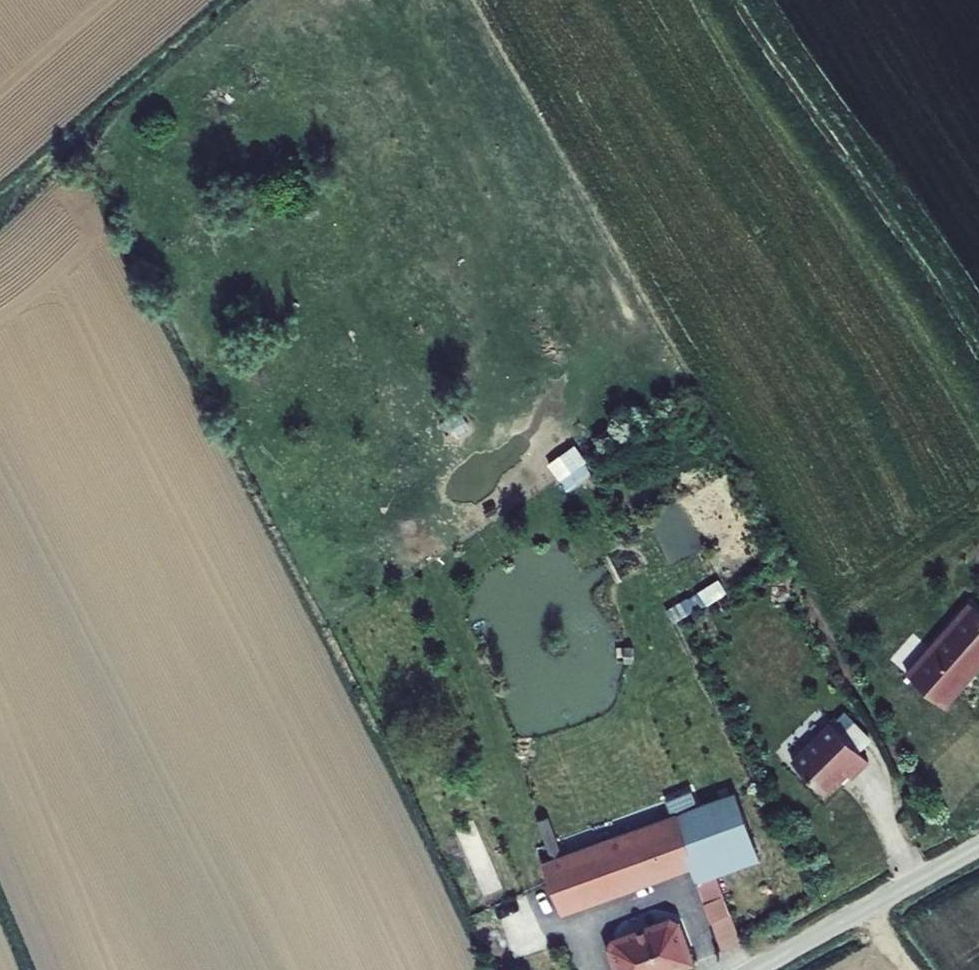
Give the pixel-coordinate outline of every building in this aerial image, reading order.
[(458,412),(440,421),(445,431),(453,426),(460,434),(469,430),(458,412)] [(560,454),(572,471),(587,460),(575,443),(560,454)] [(698,591),(707,605),(726,593),(718,578),(698,591)] [(978,667),(978,610),(969,600),(904,671),(944,706),(978,667)] [(844,710),(831,722),(859,751),(871,738),(844,710)] [(830,721),(791,759),(824,795),(838,781),(840,782),(848,774),(852,778),(869,761),(859,751),(831,722),(830,721)] [(686,850),(692,868),(697,881),(698,881),(717,874),(762,858),(737,791),(692,807),(678,812),(677,812),(692,848),(686,850)] [(667,799),(673,813),(677,811),(678,812),(692,807),(687,792),(667,799)] [(541,860),(563,914),(692,868),(686,850),(692,848),(677,812),(677,811),(673,813),(541,860)] [(481,888),(503,880),(487,840),(466,848),(481,888)] [(717,874),(698,881),(723,950),(742,943),(717,874)] [(686,941),(673,937),(627,958),(621,969),(695,969),(686,941)]
